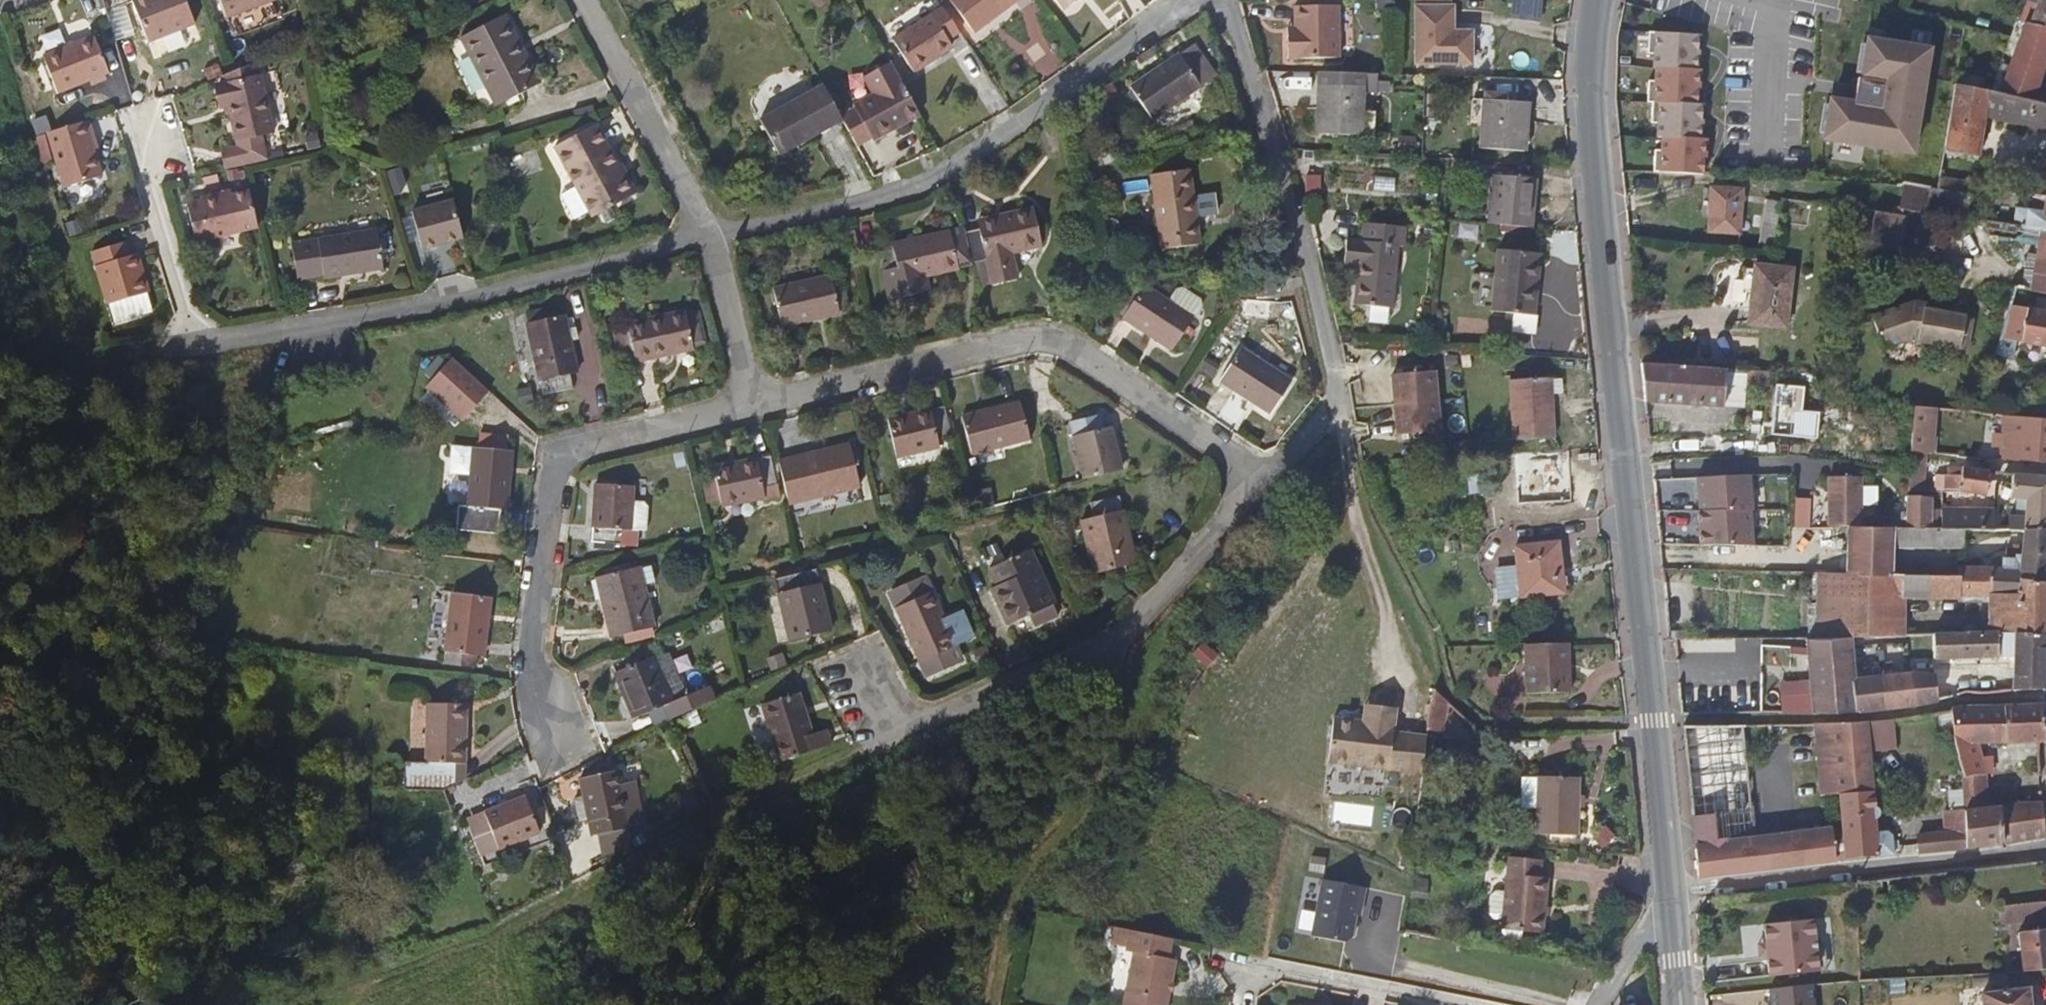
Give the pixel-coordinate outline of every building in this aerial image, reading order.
[(188,36),(173,0),(156,0),(124,14),(142,56),(188,36)] [(269,10),(265,0),(207,0),(220,31),(269,10)] [(1006,9),(999,0),(945,0),(938,5),(963,40),(1006,9)] [(1050,19),(1077,0),(1036,0),(1050,19)] [(2036,2),(2030,0),(2026,0),(2018,22),(2022,24),(2027,25),(2036,2)] [(2045,30),(2045,5),(2036,2),(2027,25),(2045,30)] [(952,36),(932,3),(879,38),(906,79),(926,66),(923,62),(943,49),(940,44),(952,36)] [(1459,4),(1416,5),(1416,66),(1476,66),(1476,30),(1459,30),(1459,4)] [(1295,59),(1347,59),(1346,6),(1303,7),(1304,36),(1295,37),(1295,59)] [(42,46),(93,30),(89,17),(38,33),(42,46)] [(2031,103),(2045,59),(2045,30),(2027,25),(2022,24),(1996,96),(2030,105),(2031,103)] [(492,115),(536,93),(500,25),(456,47),(492,115)] [(1701,105),(1705,35),(1657,33),(1654,103),(1659,103),(1657,138),(1665,139),(1663,173),(1711,175),(1713,137),(1705,136),(1706,105),(1701,105)] [(1942,48),(1874,36),(1862,100),(1839,96),(1831,141),(1923,157),(1942,48)] [(49,104),(99,84),(85,46),(33,66),(49,104)] [(923,62),(926,66),(945,54),(943,49),(923,62)] [(1208,81),(1187,50),(1124,93),(1145,124),(1208,81)] [(251,72),(218,84),(214,86),(216,93),(209,95),(214,115),(222,114),(229,151),(214,155),(220,177),(239,172),(260,170),(256,147),(268,145),(251,72)] [(820,91),(811,74),(784,89),(794,106),(820,91)] [(1359,75),(1320,74),(1319,88),(1317,137),(1359,138),(1359,137),(1373,137),(1374,114),(1360,113),(1361,93),(1376,93),(1377,76),(1359,75)] [(2031,103),(2030,105),(1996,96),(1987,93),(1952,84),(1946,123),(1941,155),(1975,160),(1982,118),(2027,129),(2026,132),(2045,136),(2045,107),(2031,103)] [(918,125),(898,88),(852,114),(872,150),(918,125)] [(841,131),(820,91),(794,106),(755,128),(777,167),(795,156),(798,162),(820,151),(817,145),(841,131)] [(1529,104),(1485,100),(1481,149),(1523,153),(1529,104)] [(586,222),(629,199),(613,170),(591,127),(547,150),(569,191),(583,216),(586,222)] [(75,132),(33,145),(50,201),(86,190),(78,161),(74,150),(80,148),(75,132)] [(74,150),(78,161),(84,159),(80,148),(74,150)] [(1297,176),(1332,177),(1333,159),(1298,158),(1297,176)] [(613,170),(629,199),(635,196),(619,167),(613,170)] [(1972,174),(1971,181),(1970,189),(2002,194),(2004,179),(1972,174)] [(1493,175),(1489,224),(1530,228),(1535,179),(1493,175)] [(1182,204),(1181,178),(1143,180),(1147,255),(1185,253),(1184,226),(1182,204)] [(1938,178),(1935,192),(1969,196),(1970,189),(1971,181),(1938,178)] [(2021,181),(2004,179),(2002,194),(2018,197),(2021,181)] [(1935,192),(1928,190),(1926,197),(1924,213),(1963,219),(1969,196),(1935,192)] [(568,225),(583,216),(569,191),(554,199),(568,225)] [(1709,191),(1706,233),(1739,235),(1741,193),(1709,191)] [(228,194),(214,197),(216,203),(229,200),(228,194)] [(1924,213),(1926,197),(1903,194),(1901,210),(1924,213)] [(255,232),(246,196),(229,200),(216,203),(214,197),(197,201),(198,207),(182,211),(190,248),(255,232)] [(2045,232),(2045,199),(2044,201),(2031,199),(2029,211),(2013,209),(2010,226),(2022,228),(2045,232)] [(1775,244),(1781,203),(1765,201),(1760,242),(1775,244)] [(459,240),(449,203),(408,213),(418,251),(459,240)] [(1204,225),(1203,203),(1182,204),(1184,226),(1204,225)] [(1900,217),(1871,212),(1868,236),(1897,240),(1900,217)] [(961,266),(962,273),(977,269),(983,294),(1009,288),(1003,262),(1033,256),(1025,217),(993,225),(995,236),(970,241),(955,245),(961,266)] [(1405,228),(1369,224),(1367,241),(1362,240),(1346,239),(1343,263),(1358,266),(1396,269),(1398,247),(1404,248),(1405,228)] [(995,236),(993,225),(968,231),(970,241),(995,236)] [(1987,225),(1986,234),(2017,239),(2018,229),(1987,225)] [(2045,295),(2045,232),(2022,228),(2019,243),(2036,245),(2034,255),(2025,253),(2022,271),(2031,273),(2028,292),(2045,295)] [(320,278),(373,270),(367,231),(314,240),(281,246),(287,281),(320,276),(320,278)] [(955,245),(954,240),(884,256),(892,291),(949,278),(948,269),(961,266),(955,245)] [(100,311),(142,298),(130,259),(121,261),(117,247),(83,258),(100,311)] [(1531,281),(1534,255),(1498,251),(1492,313),(1533,316),(1536,282),(1531,281)] [(1393,297),(1396,269),(1358,266),(1355,305),(1391,308),(1392,297),(1393,297)] [(1790,271),(1752,267),(1747,325),(1785,328),(1790,271)] [(771,335),(830,322),(822,284),(762,297),(771,335)] [(1113,326),(1165,353),(1184,319),(1190,306),(1189,301),(1170,291),(1164,293),(1158,306),(1130,292),(1115,293),(1103,318),(1114,324),(1113,326)] [(1244,310),(1265,309),(1265,297),(1244,297),(1244,310)] [(1905,343),(1917,344),(1922,310),(1922,307),(1916,307),(1914,304),(1869,318),(1881,350),(1905,343)] [(2045,348),(2045,314),(2006,308),(1992,357),(2011,361),(2015,342),(2045,348)] [(1922,310),(1917,344),(1959,350),(1964,319),(1963,319),(1963,316),(1922,310)] [(626,371),(684,357),(676,320),(618,334),(618,336),(625,368),(626,371)] [(566,382),(556,324),(519,331),(531,405),(561,400),(559,384),(566,382)] [(618,336),(604,340),(611,371),(625,368),(618,336)] [(1260,423),(1280,391),(1230,360),(1210,392),(1260,423)] [(480,399),(445,364),(419,391),(454,426),(480,399)] [(1722,371),(1639,365),(1642,403),(1721,408),(1722,371)] [(1753,373),(1743,372),(1742,387),(1752,387),(1753,373)] [(1510,381),(1512,442),(1553,440),(1549,380),(1510,381)] [(1432,385),(1390,387),(1393,447),(1435,445),(1432,385)] [(2045,420),(2045,403),(2028,402),(2027,418),(2045,420)] [(1974,414),(1991,416),(1993,407),(1979,405),(1974,414)] [(1072,472),(1109,464),(1100,421),(1091,423),(1088,408),(1058,416),(1072,472)] [(1924,454),(1929,454),(1933,411),(1911,409),(1907,453),(1924,454)] [(961,462),(1020,447),(1011,411),(952,426),(961,462)] [(928,447),(942,443),(935,413),(879,429),(887,466),(931,456),(928,447)] [(2045,464),(2045,420),(2027,418),(2001,417),(1999,459),(2045,464)] [(1907,453),(1906,472),(1923,473),(1924,454),(1907,453)] [(766,472),(778,514),(849,496),(838,454),(824,458),(826,463),(808,467),(806,462),(766,472)] [(463,477),(464,456),(444,456),(443,475),(463,477)] [(503,458),(464,456),(463,477),(461,516),(489,518),(498,518),(503,458)] [(826,463),(824,458),(806,462),(808,467),(826,463)] [(754,510),(769,506),(760,468),(703,482),(711,518),(754,507),(754,510)] [(1755,543),(1753,468),(1697,469),(1699,545),(1755,543)] [(1984,496),(1985,471),(1983,471),(1967,470),(1944,469),(1944,475),(1943,494),(1984,496)] [(2045,532),(2045,477),(1985,471),(1984,496),(2023,500),(2022,517),(2006,517),(2006,521),(2006,531),(2022,532),(2045,532)] [(1923,473),(1906,472),(1905,491),(1922,492),(1923,473)] [(1940,494),(1943,494),(1944,475),(1933,475),(1933,493),(1940,494)] [(1845,530),(1862,530),(1862,483),(1832,482),(1830,530),(1845,530)] [(974,507),(995,504),(993,486),(972,489),(974,507)] [(584,563),(629,554),(625,539),(635,537),(629,513),(622,509),(615,510),(612,495),(574,502),(584,563)] [(1928,531),(1928,522),(1930,498),(1906,498),(1905,526),(1888,525),(1889,530),(1928,531)] [(1086,580),(1130,571),(1115,502),(1084,508),(1086,524),(1076,527),(1086,580)] [(1960,531),(1991,531),(1991,521),(1992,511),(1939,510),(1937,511),(1938,522),(1938,531),(1960,531)] [(1775,511),(1755,511),(1755,530),(1775,530),(1775,511)] [(488,542),(489,518),(461,516),(452,515),(451,540),(488,542)] [(1991,531),(2006,531),(2006,521),(1991,521),(1991,531)] [(1930,531),(1938,531),(1938,522),(1928,522),(1928,531),(1930,531)] [(1889,547),(1930,548),(1930,531),(1928,531),(1889,530),(1889,547)] [(1960,549),(1960,531),(1938,531),(1930,531),(1930,548),(1960,549)] [(2045,584),(2045,532),(2022,532),(2020,560),(2004,560),(2004,570),(2018,570),(2018,582),(2045,584)] [(1557,544),(1513,548),(1515,572),(1492,574),(1494,601),(1560,596),(1557,544)] [(997,599),(988,603),(1000,630),(1048,610),(1025,556),(982,574),(990,593),(994,591),(997,599)] [(1956,577),(1957,569),(1957,567),(1951,567),(1951,564),(1931,564),(1931,568),(1921,568),(1921,577),(1956,577)] [(1900,594),(1901,597),(1956,599),(1956,595),(1989,596),(1989,569),(1957,569),(1956,577),(1921,577),(1898,577),(1898,593),(1900,594)] [(2017,596),(2018,582),(2018,570),(2004,570),(1989,569),(1989,596),(1993,595),(2017,596)] [(778,646),(819,631),(798,570),(758,585),(778,646)] [(1845,573),(1845,575),(1844,639),(1851,639),(1879,637),(1887,637),(1888,577),(1856,575),(1855,572),(1845,573)] [(1887,637),(1899,636),(1901,597),(1900,594),(1898,593),(1898,577),(1888,577),(1887,637)] [(600,649),(612,646),(632,642),(642,639),(629,579),(586,590),(600,649)] [(2044,636),(2045,596),(2045,584),(2018,582),(2017,596),(1993,595),(1993,604),(2002,604),(2009,610),(2009,635),(2044,636)] [(985,596),(988,603),(997,599),(994,591),(990,593),(985,596)] [(940,652),(921,596),(885,609),(908,677),(936,668),(933,654),(940,652)] [(453,661),(470,664),(477,665),(486,605),(450,600),(441,659),(453,661)] [(1932,659),(1996,656),(1996,634),(1996,633),(1930,635),(1932,659)] [(2011,691),(2043,690),(2044,636),(2009,635),(1996,634),(1996,656),(2011,657),(2011,691)] [(1853,679),(1882,677),(1879,637),(1851,639),(1853,679)] [(1851,639),(1844,639),(1805,641),(1807,660),(1808,683),(1811,714),(1864,712),(1910,706),(1934,702),(1932,685),(1931,676),(1912,673),(1882,677),(1853,679),(1851,639)] [(1209,664),(1218,650),(1201,640),(1192,654),(1209,664)] [(1805,641),(1783,641),(1784,661),(1807,660),(1805,641)] [(632,642),(612,646),(614,654),(633,649),(632,642)] [(1567,694),(1566,646),(1523,646),(1523,695),(1567,694)] [(469,673),(470,664),(453,661),(452,671),(469,673)] [(656,714),(662,729),(696,716),(689,700),(665,709),(647,666),(607,683),(626,726),(656,714)] [(1677,683),(1678,715),(1756,714),(1756,682),(1677,683)] [(1777,684),(1779,714),(1811,714),(1808,683),(1777,684)] [(1934,702),(1949,698),(1947,683),(1932,685),(1934,702)] [(1447,704),(1430,690),(1425,730),(1444,732),(1447,704)] [(696,716),(702,712),(696,697),(689,700),(696,716)] [(770,768),(824,752),(819,737),(803,741),(793,701),(754,712),(770,768)] [(1393,710),(1362,706),(1361,723),(1331,719),(1325,764),(1419,775),(1423,739),(1390,735),(1393,710)] [(2006,743),(2036,742),(2043,741),(2042,706),(1986,709),(1986,742),(2006,743)] [(1974,743),(1986,742),(1986,709),(1969,710),(1949,709),(1950,747),(1959,777),(1981,774),(1988,774),(1988,757),(1978,757),(1974,743)] [(400,799),(443,801),(456,795),(453,771),(459,771),(459,711),(422,711),(421,770),(399,771),(400,799)] [(1863,724),(1811,725),(1817,796),(1827,796),(1838,795),(1870,793),(1863,724)] [(1743,726),(1681,728),(1694,849),(1755,842),(1743,726)] [(1983,795),(1981,779),(1981,774),(1959,777),(1961,812),(1984,810),(1983,795)] [(1516,806),(1533,806),(1533,775),(1517,775),(1516,806)] [(1575,838),(1576,809),(1577,797),(1577,777),(1533,775),(1533,806),(1531,835),(1575,838)] [(587,845),(593,845),(622,840),(640,837),(633,793),(617,795),(615,781),(577,787),(587,845)] [(1870,793),(1838,795),(1841,834),(1843,859),(1891,855),(1890,837),(1886,832),(1873,833),(1873,821),(1878,817),(1877,810),(1871,807),(1870,793)] [(2021,841),(2042,837),(2040,804),(2010,807),(1997,808),(2001,843),(2021,841)] [(1964,849),(2001,843),(1997,808),(1984,810),(1961,812),(1962,832),(1964,849)] [(497,860),(537,844),(523,809),(467,831),(478,858),(494,853),(497,860)] [(1962,832),(1961,812),(1947,812),(1947,834),(1962,832)] [(1694,849),(1696,878),(1831,861),(1829,834),(1829,830),(1808,832),(1809,836),(1755,842),(1694,849)] [(1904,854),(1964,849),(1962,832),(1947,834),(1904,836),(1904,854)] [(1829,834),(1831,861),(1843,859),(1841,834),(1829,834)] [(597,867),(625,861),(622,840),(593,845),(597,867)] [(1502,917),(1502,927),(1542,930),(1546,878),(1540,878),(1541,858),(1508,856),(1505,890),(1494,890),(1488,894),(1487,911),(1493,917),(1502,917)] [(1364,893),(1320,888),(1313,945),(1347,949),(1354,944),(1357,915),(1361,916),(1364,893)] [(2021,905),(2023,924),(2045,922),(2045,903),(2021,905)] [(2023,924),(2021,905),(2004,907),(2005,925),(2023,924)] [(2022,972),(2045,971),(2045,930),(2018,932),(2022,972)] [(1157,946),(1113,937),(1110,959),(1118,961),(1109,1004),(1153,1004),(1161,968),(1154,967),(1157,946)] [(1641,959),(1637,966),(1643,965),(1645,978),(1651,978),(1650,958),(1641,959)] [(1815,981),(1768,982),(1768,1004),(1816,1004),(1815,981)] [(1995,988),(1995,995),(1982,996),(1982,1004),(2029,1004),(2028,991),(2006,994),(2005,987),(1995,988)] [(1645,998),(1653,998),(1652,988),(1645,989),(1645,998)]
